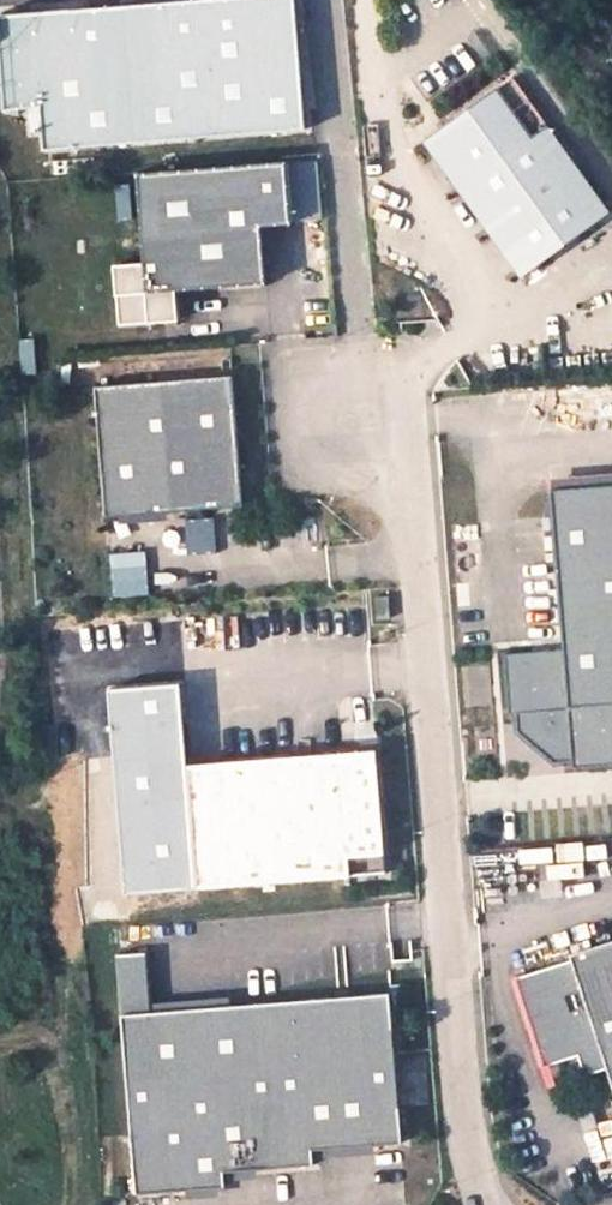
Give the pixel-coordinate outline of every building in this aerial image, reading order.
[(0,15),(0,45),(5,111),(41,108),(45,150),(307,130),(297,0),(196,0),(0,15)] [(497,90),(424,141),(522,278),(611,214),(549,127),(533,139),(497,90)] [(289,161),(138,173),(145,263),(115,265),(120,325),(179,320),(177,290),(267,283),(262,226),(293,224),(289,161)] [(324,217),(321,166),(300,167),(304,218),(324,217)] [(233,376),(95,387),(105,516),(117,515),(159,512),(243,506),(233,376)] [(551,488),(611,484),(611,472),(547,476),(548,488),(551,488)] [(551,488),(562,649),(503,652),(507,713),(513,712),(514,730),(550,762),(568,761),(568,767),(611,764),(611,484),(551,488)] [(159,512),(117,515),(117,524),(159,521),(159,512)] [(378,748),(189,764),(199,888),(358,875),(356,855),(387,853),(378,748)] [(389,872),(387,853),(356,855),(358,875),(389,872)] [(516,977),(551,1084),(608,1066),(611,1079),(611,946),(516,977)] [(391,993),(119,1016),(134,1195),(224,1187),(222,1172),(312,1165),(311,1149),(403,1141),(391,993)]
